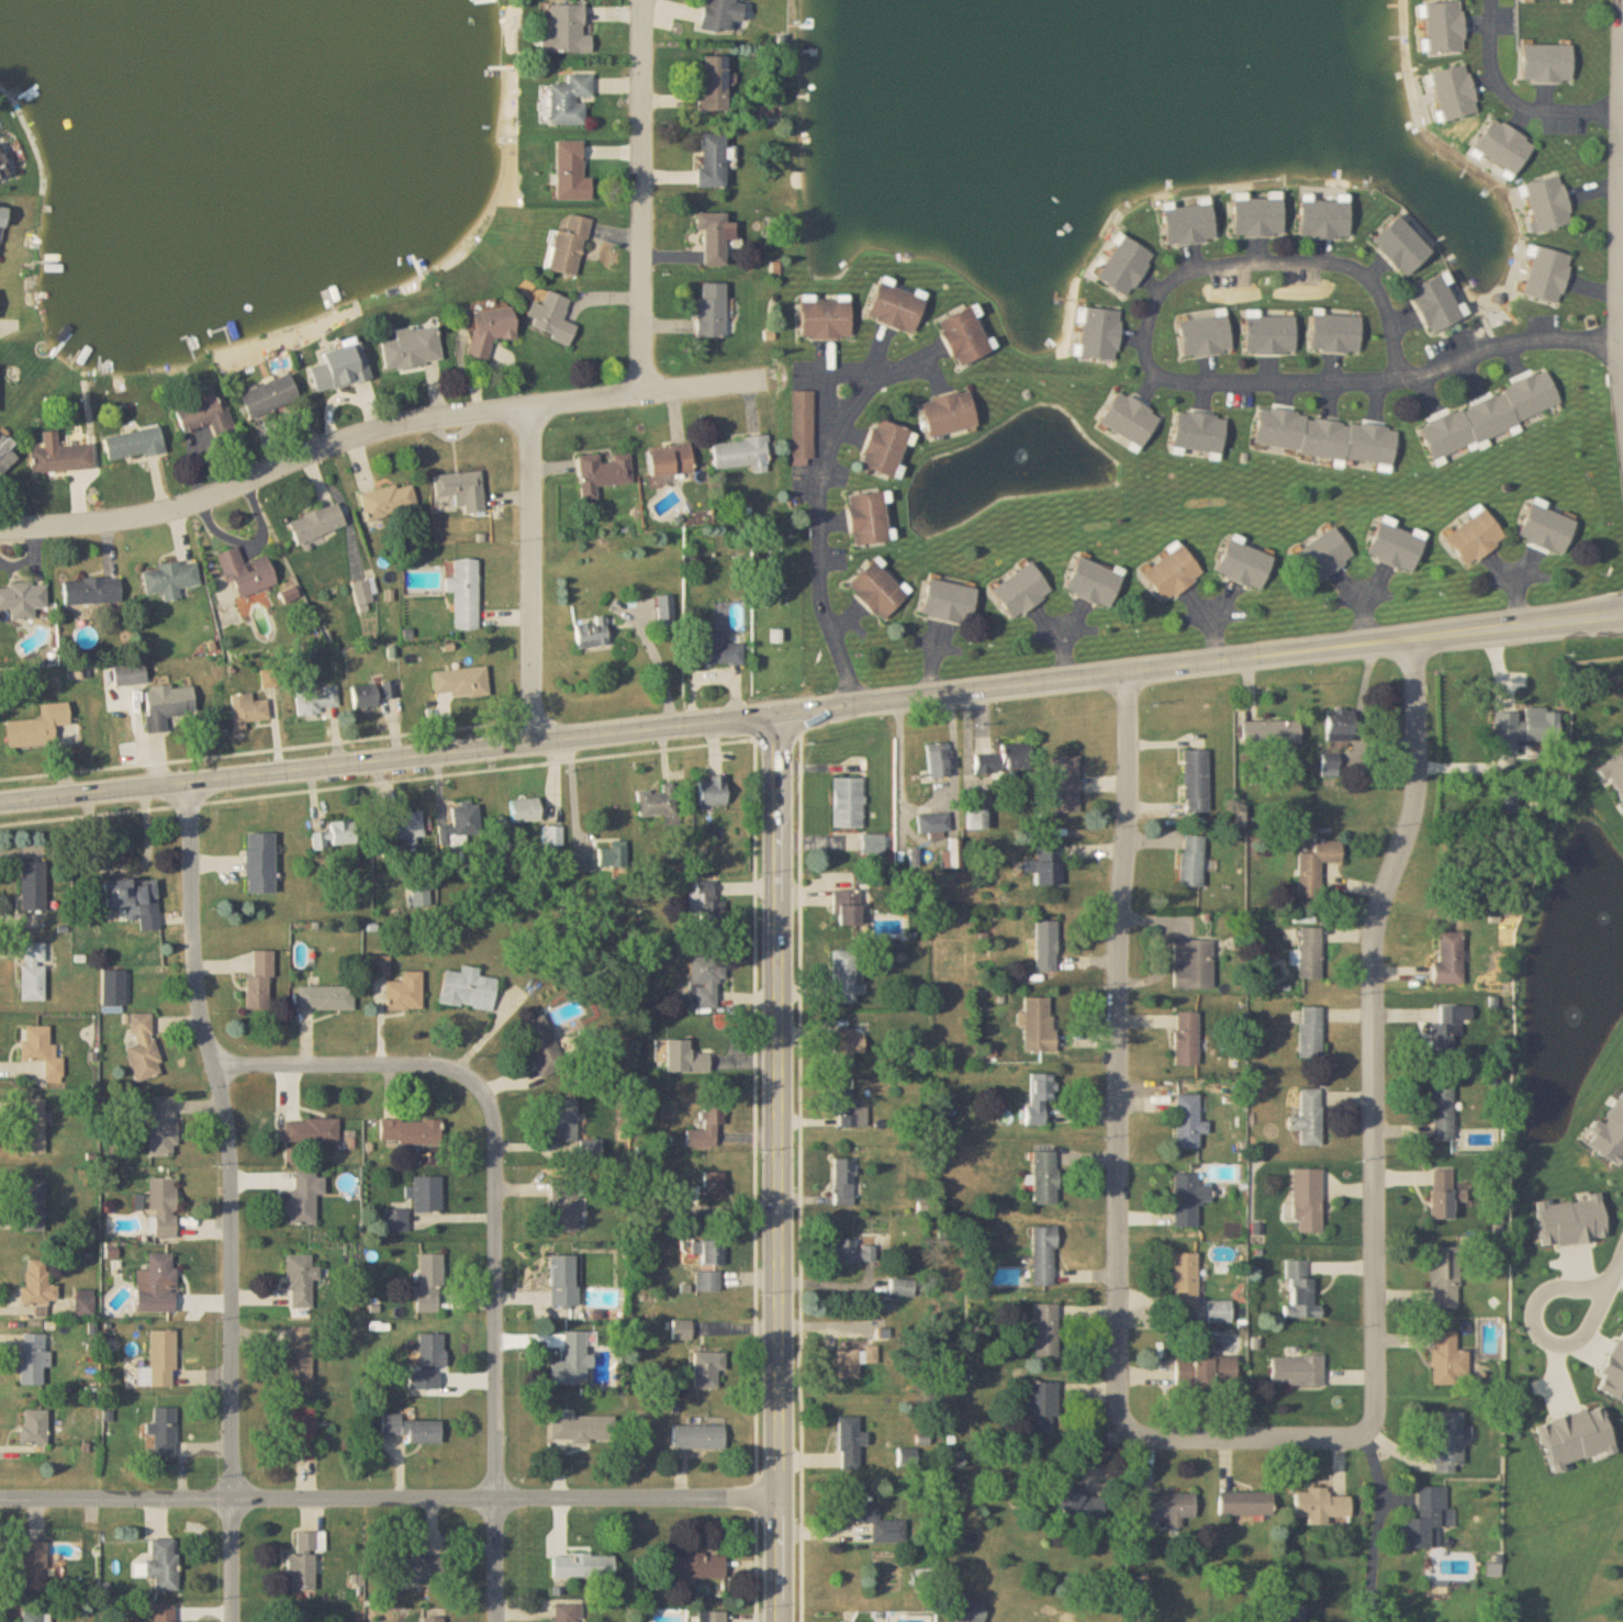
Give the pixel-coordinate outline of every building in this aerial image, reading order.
[(732,31),(734,21),(740,22),(744,0),(706,0),(701,27),(732,31)] [(1429,52),(1466,51),(1464,1),(1427,2),(1429,52)] [(583,35),(583,3),(549,3),(549,32),(541,32),(541,51),(591,52),(591,35),(583,35)] [(1574,45),(1524,45),(1524,82),(1574,82),(1574,45)] [(700,111),(728,111),(728,55),(700,55),(700,111)] [(1434,72),(1446,121),(1481,111),(1469,63),(1434,72)] [(549,124),(585,124),(585,96),(591,96),(591,74),(567,74),(567,83),(549,83),(549,124)] [(1519,174),(1538,143),(1495,118),(1476,149),(1519,174)] [(700,187),(726,187),(726,132),(700,132),(700,187)] [(592,200),(592,178),(583,178),(583,141),(557,141),(557,200),(592,200)] [(10,174),(0,146),(0,178),(10,174)] [(1529,183),(1539,232),(1574,225),(1564,176),(1529,183)] [(1285,237),(1285,198),(1235,198),(1235,237),(1285,237)] [(1352,239),(1353,201),(1303,200),(1303,238),(1352,239)] [(1168,245),(1217,242),(1214,204),(1165,208),(1168,245)] [(727,213),(697,213),(697,230),(704,230),(705,267),(728,267),(727,248),(737,247),(736,223),(727,223),(727,213)] [(555,230),(546,271),(578,277),(590,220),(570,215),(566,232),(555,230)] [(1410,277),(1436,251),(1401,215),(1375,242),(1410,277)] [(1155,256),(1125,236),(1098,277),(1128,297),(1155,256)] [(1527,295),(1561,304),(1575,256),(1540,247),(1527,295)] [(1411,290),(1433,335),(1468,318),(1446,274),(1411,290)] [(915,334),(927,299),(893,288),(895,282),(882,278),(869,318),(915,334)] [(727,285),(699,284),(698,338),(726,338),(727,285)] [(528,318),(535,320),(531,332),(571,345),(577,326),(563,322),(571,299),(546,292),(542,305),(533,302),(528,318)] [(802,338),(851,338),(851,301),(802,301),(802,338)] [(491,359),(490,338),(516,338),(515,308),(495,308),(495,305),(472,305),(473,359),(491,359)] [(940,321),(959,367),(994,353),(975,307),(940,321)] [(1081,358),(1119,361),(1122,311),(1085,308),(1081,358)] [(1234,352),(1230,315),(1180,321),(1185,358),(1234,352)] [(1314,353),(1362,353),(1363,316),(1314,315),(1314,353)] [(1297,316),(1248,316),(1248,355),(1297,354),(1297,316)] [(438,327),(396,332),(397,340),(382,342),(385,370),(443,363),(438,327)] [(371,375),(363,349),(339,356),(338,352),(323,356),(325,364),(311,368),(317,391),(371,375)] [(1564,409),(1551,374),(1420,423),(1433,458),(1564,409)] [(300,399),(290,375),(240,395),(249,420),(300,399)] [(213,425),(216,438),(233,433),(219,386),(197,393),(199,400),(176,407),(184,433),(213,425)] [(972,390),(923,400),(931,437),(980,427),(972,390)] [(815,392),(793,392),(793,459),(815,459),(815,392)] [(1163,415),(1120,392),(1102,425),(1145,448),(1163,415)] [(1394,467),(1400,429),(1262,409),(1257,448),(1394,467)] [(1179,412),(1176,450),(1226,454),(1229,416),(1179,412)] [(862,466),(898,478),(914,431),(877,419),(862,466)] [(109,461),(164,452),(160,427),(105,436),(109,461)] [(18,458),(10,449),(15,444),(3,432),(0,435),(0,476),(18,458)] [(93,470),(92,443),(59,445),(58,432),(43,432),(44,448),(31,448),(33,473),(93,470)] [(768,439),(714,441),(715,470),(754,468),(754,473),(770,472),(768,439)] [(671,446),(671,452),(651,453),(652,479),(694,477),(692,445),(671,446)] [(579,456),(582,501),(599,500),(598,487),(633,484),(631,454),(613,455),(613,462),(602,463),(601,455),(579,456)] [(435,475),(437,498),(455,497),(456,513),(485,511),(482,472),(435,475)] [(361,495),(367,521),(418,509),(412,483),(361,495)] [(852,544),(889,543),(888,493),(851,494),(852,544)] [(1565,555),(1577,520),(1547,509),(1549,503),(1534,498),(1519,539),(1565,555)] [(288,521),(297,544),(346,527),(338,504),(288,521)] [(1486,508),(1445,536),(1467,567),(1507,539),(1486,508)] [(1414,574),(1428,534),(1415,529),(1413,534),(1396,527),(1398,522),(1383,516),(1368,557),(1414,574)] [(1356,557),(1335,527),(1294,555),(1315,585),(1356,557)] [(1230,539),(1217,573),(1261,591),(1275,557),(1230,539)] [(1204,574),(1181,544),(1143,574),(1166,603),(1204,574)] [(219,554),(235,600),(278,585),(268,556),(244,564),(238,548),(219,554)] [(1125,575),(1080,557),(1066,592),(1111,610),(1125,575)] [(455,593),(455,631),(479,630),(479,560),(454,560),(454,579),(447,579),(447,593),(455,593)] [(910,595),(875,560),(849,586),(884,621),(910,595)] [(201,586),(198,562),(143,568),(146,594),(164,593),(165,602),(181,600),(179,588),(201,586)] [(1053,594),(1033,563),(992,590),(1013,620),(1053,594)] [(65,580),(65,604),(121,603),(121,578),(65,580)] [(972,627),(979,589),(930,579),(923,617),(972,627)] [(354,582),(356,605),(374,604),(372,581),(354,582)] [(12,610),(13,620),(34,619),(34,608),(48,608),(46,583),(0,585),(0,611),(12,610)] [(675,627),(673,596),(659,597),(660,627),(675,627)] [(608,647),(608,617),(596,617),(596,624),(577,624),(577,647),(608,647)] [(744,665),(744,644),(725,644),(725,635),(714,635),(714,644),(700,644),(700,665),(744,665)] [(452,698),(489,696),(487,668),(433,671),(435,695),(451,693),(452,698)] [(338,686),(324,687),(324,695),(309,695),(309,684),(296,685),(298,714),(339,711),(338,686)] [(353,688),(355,711),(394,707),(392,684),(353,688)] [(148,734),(168,733),(167,716),(195,715),(194,686),(146,688),(148,734)] [(234,723),(270,721),(269,700),(253,701),(253,694),(232,695),(234,723)] [(57,746),(56,727),(70,727),(69,703),(41,705),(41,720),(7,722),(8,748),(57,746)] [(1359,709),(1327,709),(1328,742),(1360,741),(1359,709)] [(1525,724),(1516,724),(1516,741),(1548,741),(1548,709),(1525,709),(1525,724)] [(1301,745),(1301,721),(1243,721),(1243,745),(1301,745)] [(922,781),(952,780),(951,743),(928,744),(929,770),(922,771),(922,781)] [(976,753),(976,771),(1032,771),(1032,745),(1002,745),(1002,753),(976,753)] [(1184,813),(1209,813),(1209,751),(1184,751),(1184,813)] [(1340,755),(1324,755),(1324,776),(1340,776),(1340,755)] [(1080,756),(1052,756),(1052,813),(1080,813),(1080,756)] [(728,807),(728,777),(700,777),(700,807),(728,807)] [(833,828),(864,828),(864,779),(833,779),(833,828)] [(676,783),(663,784),(663,790),(638,791),(639,817),(676,816),(676,783)] [(513,825),(542,822),(539,798),(511,801),(513,825)] [(478,804),(452,805),(453,844),(467,843),(467,837),(479,836),(478,804)] [(922,828),(950,826),(949,813),(921,815),(922,828)] [(381,817),(383,841),(425,838),(423,814),(381,817)] [(355,820),(331,823),(332,831),(313,833),(315,850),(357,845),(355,820)] [(275,833),(247,833),(247,894),(275,894),(275,833)] [(862,855),(886,855),(886,834),(862,834),(862,855)] [(1205,887),(1205,837),(1182,837),(1182,887),(1205,887)] [(627,867),(627,842),(611,842),(611,849),(600,849),(600,867),(627,867)] [(1299,853),(1299,898),(1322,898),(1322,863),(1343,863),(1343,842),(1315,842),(1315,854),(1299,853)] [(1062,843),(1038,843),(1038,862),(1027,862),(1027,872),(1035,872),(1035,886),(1062,886),(1062,843)] [(571,854),(571,872),(593,872),(593,854),(571,854)] [(47,910),(47,862),(22,862),(22,910),(47,910)] [(125,922),(139,921),(140,932),(160,931),(157,880),(132,881),(132,879),(103,881),(105,909),(125,908),(125,922)] [(861,892),(835,892),(835,927),(861,927),(861,892)] [(702,902),(702,925),(725,925),(725,902),(702,902)] [(1058,971),(1058,922),(1037,922),(1037,971),(1058,971)] [(1300,978),(1322,978),(1322,928),(1300,928),(1300,978)] [(1439,932),(1439,982),(1465,982),(1465,932),(1439,932)] [(1174,989),(1213,989),(1213,940),(1174,940),(1174,989)] [(23,1001),(46,1001),(46,943),(23,943),(23,1001)] [(857,990),(857,951),(835,951),(835,1003),(858,1004),(858,990),(857,990)] [(247,977),(247,1010),(274,1010),(274,952),(254,952),(254,977),(247,977)] [(371,976),(391,976),(391,956),(371,956),(371,976)] [(726,981),(726,957),(693,957),(693,1009),(717,1009),(717,981),(726,981)] [(440,1005),(493,1012),(498,979),(479,976),(480,969),(462,966),(461,973),(445,970),(440,1005)] [(127,970),(103,970),(103,1005),(127,1005),(127,970)] [(423,982),(388,982),(388,1010),(423,1010),(423,982)] [(299,1010),(354,1010),(354,987),(299,987),(299,1010)] [(1055,998),(1025,998),(1025,1014),(1024,1014),(1024,1052),(1055,1052),(1055,998)] [(1460,1006),(1441,1006),(1441,1023),(1432,1023),(1432,1050),(1460,1050),(1460,1006)] [(1300,1057),(1323,1057),(1323,1007),(1300,1007),(1300,1057)] [(163,1076),(149,1012),(129,1017),(135,1046),(127,1047),(135,1082),(163,1076)] [(1176,1066),(1199,1066),(1199,1012),(1176,1012),(1176,1066)] [(567,1068),(546,1015),(521,1024),(541,1078),(567,1068)] [(64,1058),(56,1058),(57,1045),(50,1045),(51,1027),(23,1027),(22,1062),(46,1062),(46,1083),(64,1083),(64,1058)] [(866,1029),(835,1029),(835,1068),(856,1068),(856,1054),(866,1054),(866,1029)] [(667,1073),(710,1073),(710,1054),(692,1054),(692,1041),(667,1041),(667,1073)] [(1045,1100),(1056,1100),(1056,1074),(1029,1075),(1031,1125),(1046,1125),(1045,1100)] [(1454,1139),(1454,1087),(1431,1087),(1431,1139),(1454,1139)] [(1323,1146),(1323,1089),(1301,1089),(1301,1117),(1289,1117),(1289,1131),(1301,1131),(1301,1146),(1323,1146)] [(855,1090),(836,1090),(836,1128),(869,1128),(869,1108),(855,1108),(855,1090)] [(1209,1134),(1209,1122),(1200,1122),(1200,1095),(1177,1095),(1177,1149),(1200,1149),(1200,1135),(1209,1134)] [(151,1097),(151,1156),(176,1156),(176,1097),(151,1097)] [(46,1099),(23,1099),(23,1155),(46,1155),(46,1099)] [(578,1100),(553,1100),(553,1143),(578,1143),(578,1100)] [(688,1147),(718,1148),(719,1127),(726,1127),(726,1103),(705,1102),(705,1131),(688,1130),(688,1147)] [(339,1142),(339,1119),(285,1119),(285,1142),(339,1142)] [(441,1119),(381,1119),(381,1145),(441,1145),(441,1119)] [(1059,1205),(1059,1151),(1034,1151),(1034,1205),(1059,1205)] [(856,1205),(856,1159),(836,1159),(836,1205),(856,1205)] [(289,1225),(317,1224),(316,1194),(326,1194),(326,1177),(317,1177),(317,1169),(294,1170),(295,1190),(288,1190),(289,1225)] [(1323,1169),(1293,1169),(1293,1220),(1300,1220),(1300,1233),(1323,1233),(1323,1169)] [(1454,1220),(1454,1170),(1432,1170),(1432,1220),(1454,1220)] [(725,1173),(705,1173),(705,1195),(725,1195),(725,1173)] [(1175,1227),(1198,1227),(1198,1201),(1212,1201),(1212,1186),(1198,1186),(1198,1175),(1175,1175),(1175,1227)] [(443,1176),(415,1176),(415,1212),(443,1212),(443,1176)] [(151,1178),(151,1211),(154,1211),(154,1238),(177,1238),(177,1178),(151,1178)] [(45,1179),(23,1179),(23,1232),(45,1232),(45,1179)] [(553,1232),(578,1232),(578,1179),(553,1179),(553,1232)] [(656,1217),(675,1217),(675,1207),(664,1207),(664,1200),(656,1200),(656,1217)] [(1033,1227),(1033,1286),(1057,1286),(1057,1227),(1033,1227)] [(836,1240),(836,1262),(876,1262),(876,1246),(857,1246),(857,1240),(836,1240)] [(703,1266),(725,1266),(725,1241),(693,1242),(693,1253),(703,1253),(703,1266)] [(1460,1247),(1431,1247),(1431,1308),(1460,1308),(1460,1247)] [(177,1253),(149,1253),(149,1270),(138,1270),(138,1312),(177,1312),(177,1253)] [(1199,1253),(1174,1253),(1174,1306),(1199,1306),(1199,1253)] [(419,1254),(419,1312),(442,1312),(442,1254),(419,1254)] [(288,1255),(288,1308),(315,1308),(315,1267),(312,1267),(312,1255),(288,1255)] [(551,1307),(577,1307),(577,1256),(551,1256),(551,1307)] [(58,1285),(48,1285),(48,1260),(27,1260),(28,1287),(21,1288),(22,1305),(58,1304),(58,1285)] [(1316,1277),(1307,1277),(1307,1261),(1287,1261),(1287,1305),(1284,1305),(1284,1319),(1322,1319),(1322,1306),(1316,1306),(1316,1277)] [(721,1272),(697,1272),(697,1292),(721,1292),(721,1272)] [(914,1279),(891,1279),(891,1300),(914,1300),(914,1279)] [(1035,1333),(1028,1333),(1028,1345),(1035,1345),(1035,1358),(1059,1358),(1059,1305),(1035,1305),(1035,1333)] [(693,1340),(693,1321),(674,1321),(674,1340),(693,1340)] [(313,1327),(289,1327),(289,1380),(313,1380),(313,1327)] [(151,1368),(138,1368),(138,1386),(176,1386),(176,1330),(151,1330),(151,1368)] [(1457,1331),(1433,1331),(1433,1385),(1459,1385),(1459,1378),(1469,1378),(1469,1350),(1457,1350),(1457,1331)] [(588,1384),(588,1332),(565,1332),(565,1361),(552,1361),(552,1384),(588,1384)] [(42,1385),(42,1366),(49,1366),(49,1334),(22,1334),(22,1385),(42,1385)] [(447,1368),(447,1334),(420,1334),(419,1368),(447,1368)] [(837,1378),(860,1378),(860,1349),(837,1349),(837,1378)] [(725,1353),(695,1353),(695,1388),(725,1388),(725,1353)] [(1326,1356),(1272,1356),(1272,1385),(1326,1385),(1326,1356)] [(1176,1358),(1176,1385),(1237,1385),(1237,1358),(1176,1358)] [(428,1389),(428,1373),(411,1373),(411,1389),(428,1389)] [(1028,1436),(1058,1436),(1058,1383),(1028,1383),(1028,1436)] [(315,1460),(315,1407),(293,1407),(293,1460),(315,1460)] [(23,1411),(23,1445),(48,1445),(48,1411),(23,1411)] [(1433,1429),(1433,1472),(1465,1472),(1465,1413),(1438,1413),(1438,1429),(1433,1429)] [(860,1433),(860,1416),(841,1416),(841,1470),(860,1470),(860,1447),(868,1447),(868,1433),(860,1433)] [(552,1417),(552,1442),(618,1442),(618,1417),(552,1417)] [(384,1418),(384,1435),(411,1435),(411,1442),(442,1442),(442,1418),(384,1418)] [(725,1425),(674,1425),(674,1449),(725,1449),(725,1425)] [(843,1525),(873,1525),(873,1544),(906,1543),(906,1521),(881,1521),(880,1506),(867,1506),(867,1483),(843,1483),(843,1525)] [(1406,1549),(1445,1549),(1445,1488),(1419,1487),(1418,1519),(1406,1519),(1406,1549)] [(1329,1527),(1329,1518),(1351,1518),(1351,1497),(1329,1497),(1329,1490),(1296,1490),(1296,1518),(1310,1518),(1310,1527),(1329,1527)] [(1273,1492),(1220,1492),(1220,1517),(1273,1517),(1273,1492)] [(1168,1519),(1168,1529),(1183,1529),(1183,1519),(1195,1519),(1195,1494),(1140,1494),(1140,1519),(1168,1519)] [(324,1533),(298,1533),(298,1555),(289,1555),(289,1591),(316,1591),(316,1551),(325,1551),(324,1533)] [(150,1539),(150,1578),(156,1578),(156,1592),(179,1592),(179,1539),(150,1539)] [(48,1591),(48,1542),(23,1542),(23,1591),(48,1591)] [(387,1581),(445,1581),(445,1555),(387,1555),(387,1581)] [(615,1580),(616,1556),(554,1555),(554,1580),(615,1580)] [(726,1555),(666,1556),(666,1580),(726,1580),(726,1555)] [(957,1621),(986,1621),(986,1598),(957,1598),(957,1621)] [(583,1605),(554,1605),(554,1621),(583,1621),(583,1605)] [(179,1606),(156,1606),(156,1621),(179,1621),(179,1606)] [(1306,1608),(1293,1608),(1292,1621),(1305,1621),(1306,1608)] [(320,1611),(289,1611),(289,1621),(320,1621),(320,1611)] [(49,1613),(21,1613),(21,1621),(48,1621),(49,1613)] [(727,1613),(700,1613),(700,1621),(727,1621),(727,1613)]
